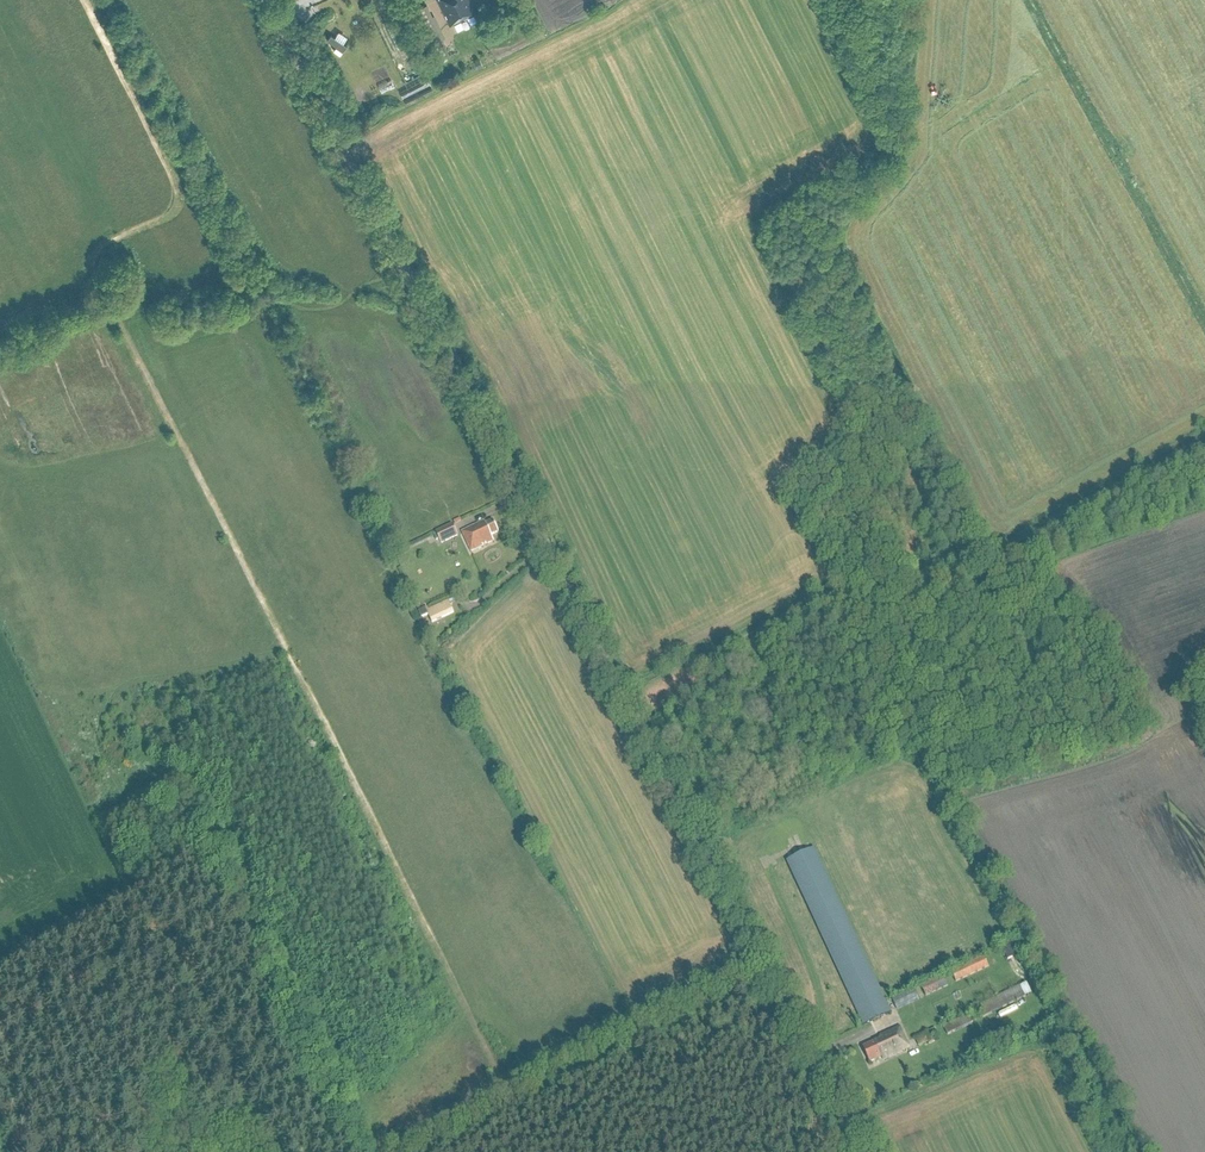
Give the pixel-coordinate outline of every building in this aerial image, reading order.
[(449,23),(476,10),(471,0),(438,0),(449,23)] [(426,3),(408,11),(424,45),(444,36),(434,13),(431,15),(426,3)] [(342,50),(346,44),(330,33),(326,39),(342,50)] [(475,61),(478,67),(483,64),(480,58),(475,61)] [(490,536),(498,532),(492,521),(485,525),(483,521),(461,532),(471,552),(493,541),(490,536)] [(458,537),(452,524),(435,532),(441,545),(458,537)] [(426,607),(422,610),(418,611),(421,618),(428,615),(432,624),(454,614),(448,601),(428,610),(426,607)] [(814,849),(787,862),(863,1026),(890,1013),(814,849)] [(1012,941),(999,946),(1004,958),(1005,958),(1006,962),(1019,956),(1017,953),(1013,943),(1012,941)] [(951,972),(956,982),(988,967),(983,957),(951,972)] [(927,979),(931,990),(953,982),(949,971),(927,979)] [(1025,997),(1020,987),(977,1008),(982,1018),(1025,997)] [(891,1000),(896,1011),(918,1001),(913,990),(891,1000)] [(973,1023),(969,1015),(943,1027),(947,1035),(973,1023)] [(881,1039),(862,1048),(869,1063),(881,1058),(883,1061),(909,1048),(899,1028),(880,1037),(881,1039)] [(938,1034),(935,1029),(922,1035),(927,1045),(934,1042),(932,1037),(938,1034)]
